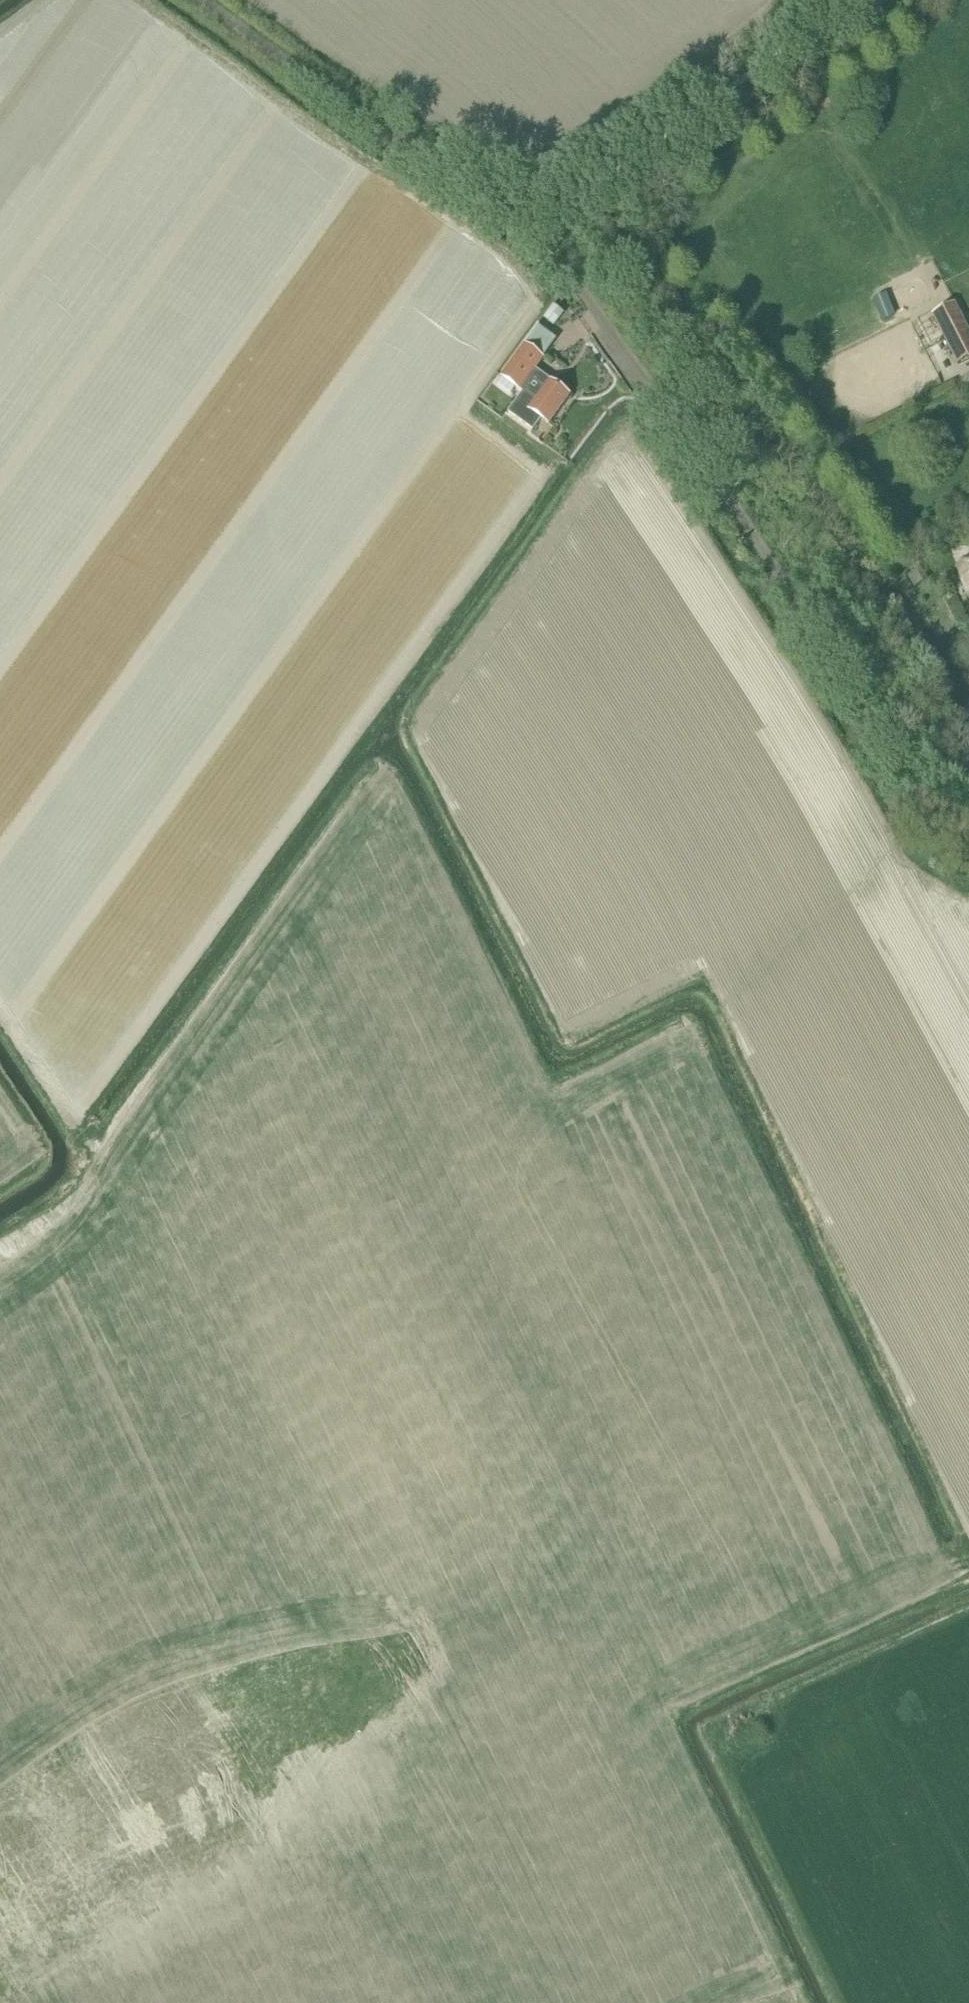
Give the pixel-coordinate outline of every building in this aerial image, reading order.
[(955,304),(932,316),(958,367),(962,364),(968,361),(968,331),(955,304)] [(554,306),(543,321),(555,329),(565,314),(554,306)] [(557,341),(540,328),(527,345),(545,357),(557,341)] [(544,359),(526,345),(502,377),(524,393),(509,413),(534,431),(542,419),(550,424),(570,396),(536,370),(544,359)] [(958,570),(968,595),(968,565),(958,570)] [(922,568),(908,578),(916,589),(930,580),(922,568)]
